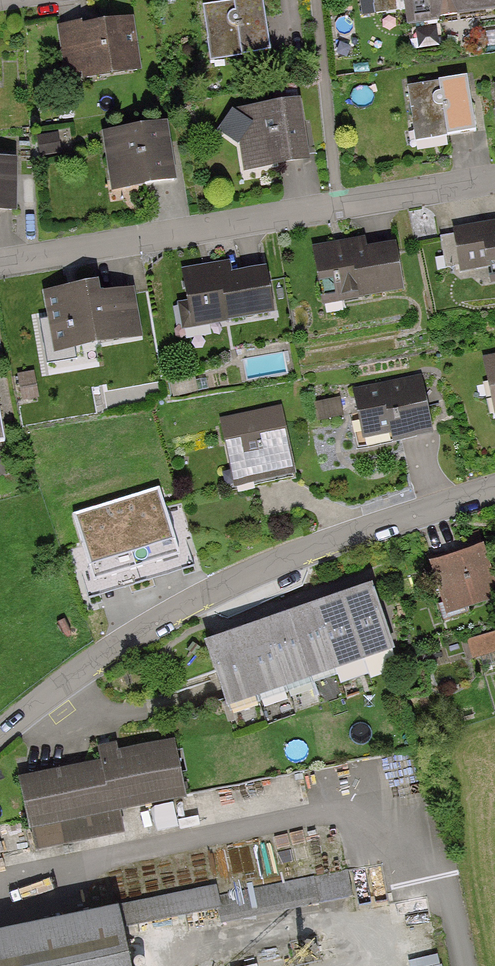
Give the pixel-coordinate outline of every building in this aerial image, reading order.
[(205,9),(214,63),(271,55),(263,0),(262,0),(205,9)] [(364,12),(405,8),(404,0),(363,0),(364,12)] [(410,25),(494,12),(494,0),(407,0),(410,25)] [(145,70),(138,21),(61,32),(69,82),(145,70)] [(470,79),(411,88),(419,143),(478,134),(470,79)] [(311,165),(302,104),(238,114),(247,174),(311,165)] [(172,127),(107,137),(116,194),(181,184),(172,127)] [(0,160),(0,214),(20,214),(20,160),(0,160)] [(455,234),(464,275),(491,270),(494,289),(494,226),(455,234)] [(365,243),(312,252),(322,311),(402,297),(394,252),(367,256),(365,243)] [(238,264),(185,273),(195,332),(273,318),(266,273),(240,277),(238,264)] [(98,289),(46,298),(56,356),(143,341),(135,296),(101,302),(98,289)] [(485,363),(494,411),(494,361),(485,363)] [(424,380),(357,394),(367,442),(392,437),(395,449),(436,440),(424,380)] [(356,393),(319,399),(322,418),(359,413),(356,393)] [(283,410),(222,422),(235,487),(296,475),(283,410)] [(160,483),(69,512),(95,593),(186,564),(160,483)] [(430,567),(448,618),(494,603),(494,581),(484,549),(430,567)] [(372,586),(207,644),(228,705),(393,647),(372,586)] [(494,650),(494,632),(470,639),(475,656),(494,650)] [(101,754),(103,763),(21,779),(35,852),(123,834),(119,814),(186,801),(174,740),(101,754)] [(219,893),(0,939),(0,965),(128,965),(121,933),(223,911),(219,893)]
